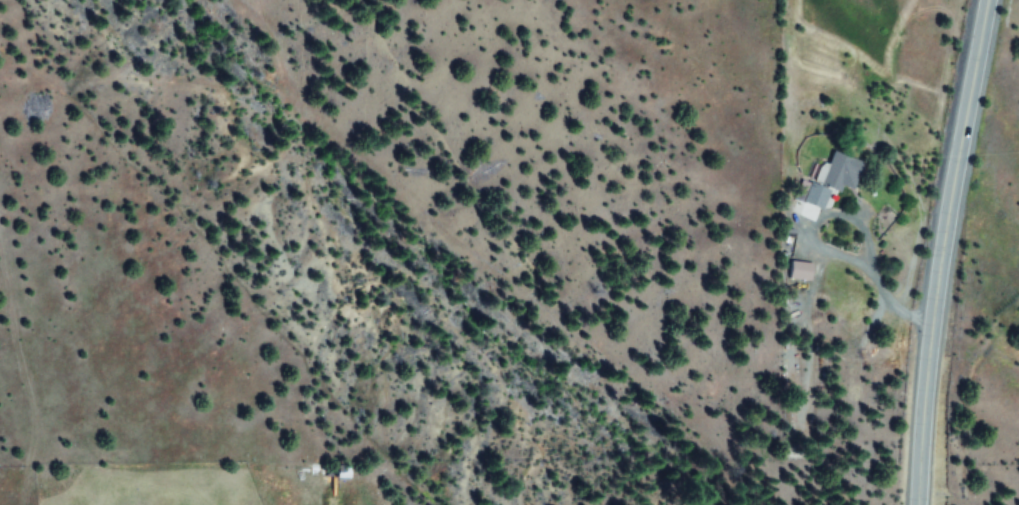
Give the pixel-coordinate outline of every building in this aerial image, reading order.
[(840,185),(851,190),(862,164),(826,148),(804,202),(829,213),(840,185)] [(788,280),(809,280),(809,263),(788,263),(788,280)]
